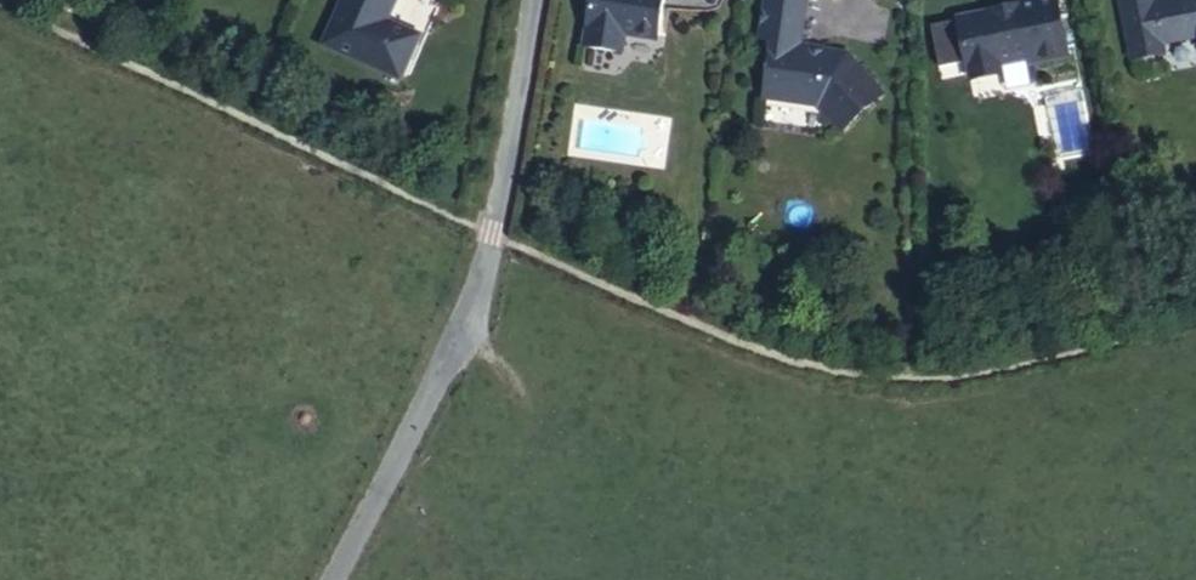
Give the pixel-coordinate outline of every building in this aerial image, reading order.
[(323,44),(399,78),(417,35),(384,20),(393,0),(343,0),(323,44)] [(585,47),(623,52),(625,35),(657,39),(663,0),(592,0),(585,47)] [(806,0),(766,0),(759,40),(772,42),(764,98),(819,106),(841,130),(882,94),(847,54),(809,49),(810,46),(799,44),(806,0)] [(1018,8),(990,14),(990,10),(957,17),(968,74),(976,79),(996,75),(1001,67),(1000,64),(1029,58),(1030,65),(1068,57),(1056,0),(1017,0),(1018,8)] [(1132,59),(1163,53),(1161,43),(1195,36),(1195,0),(1120,0),(1132,59)]
